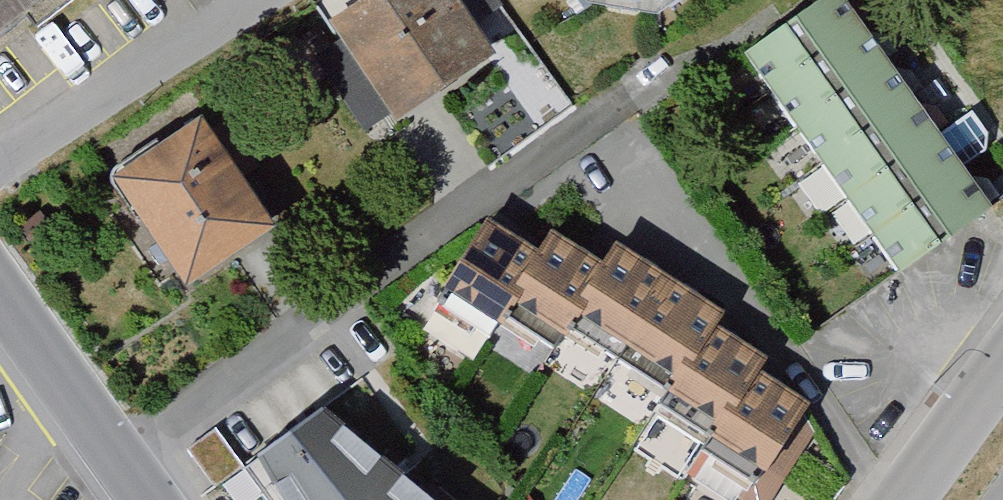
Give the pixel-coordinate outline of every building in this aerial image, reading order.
[(39,0),(0,0),(0,31),(39,0)] [(325,15),(395,120),(493,55),(456,0),(348,0),(325,15)] [(652,13),(670,0),(581,0),(652,13)] [(773,90),(866,26),(848,0),(827,0),(748,54),(773,90)] [(773,90),(797,126),(891,62),(866,26),(773,90)] [(797,126),(822,162),(916,98),(891,62),(797,126)] [(822,162),(847,198),(940,134),(916,98),(822,162)] [(196,107),(105,168),(181,282),(272,220),(196,107)] [(847,198),(872,234),(965,170),(940,134),(847,198)] [(872,234),(896,270),(990,206),(965,170),(872,234)] [(477,217),(434,282),(491,319),(507,294),(502,291),(529,250),(477,217)] [(592,263),(542,230),(529,250),(502,291),(507,294),(558,327),(570,309),(565,306),(592,263)] [(663,276),(607,240),(592,263),(565,306),(570,309),(620,341),(663,276)] [(719,311),(663,276),(620,341),(668,372),(676,377),(710,325),(719,311)] [(751,372),(760,358),(710,325),(676,377),(668,372),(660,386),(711,419),(718,423),(751,372)] [(761,469),(802,405),(751,372),(718,423),(711,419),(703,431),(761,469)] [(392,461),(326,404),(246,467),(273,499),(439,499),(392,461)]
